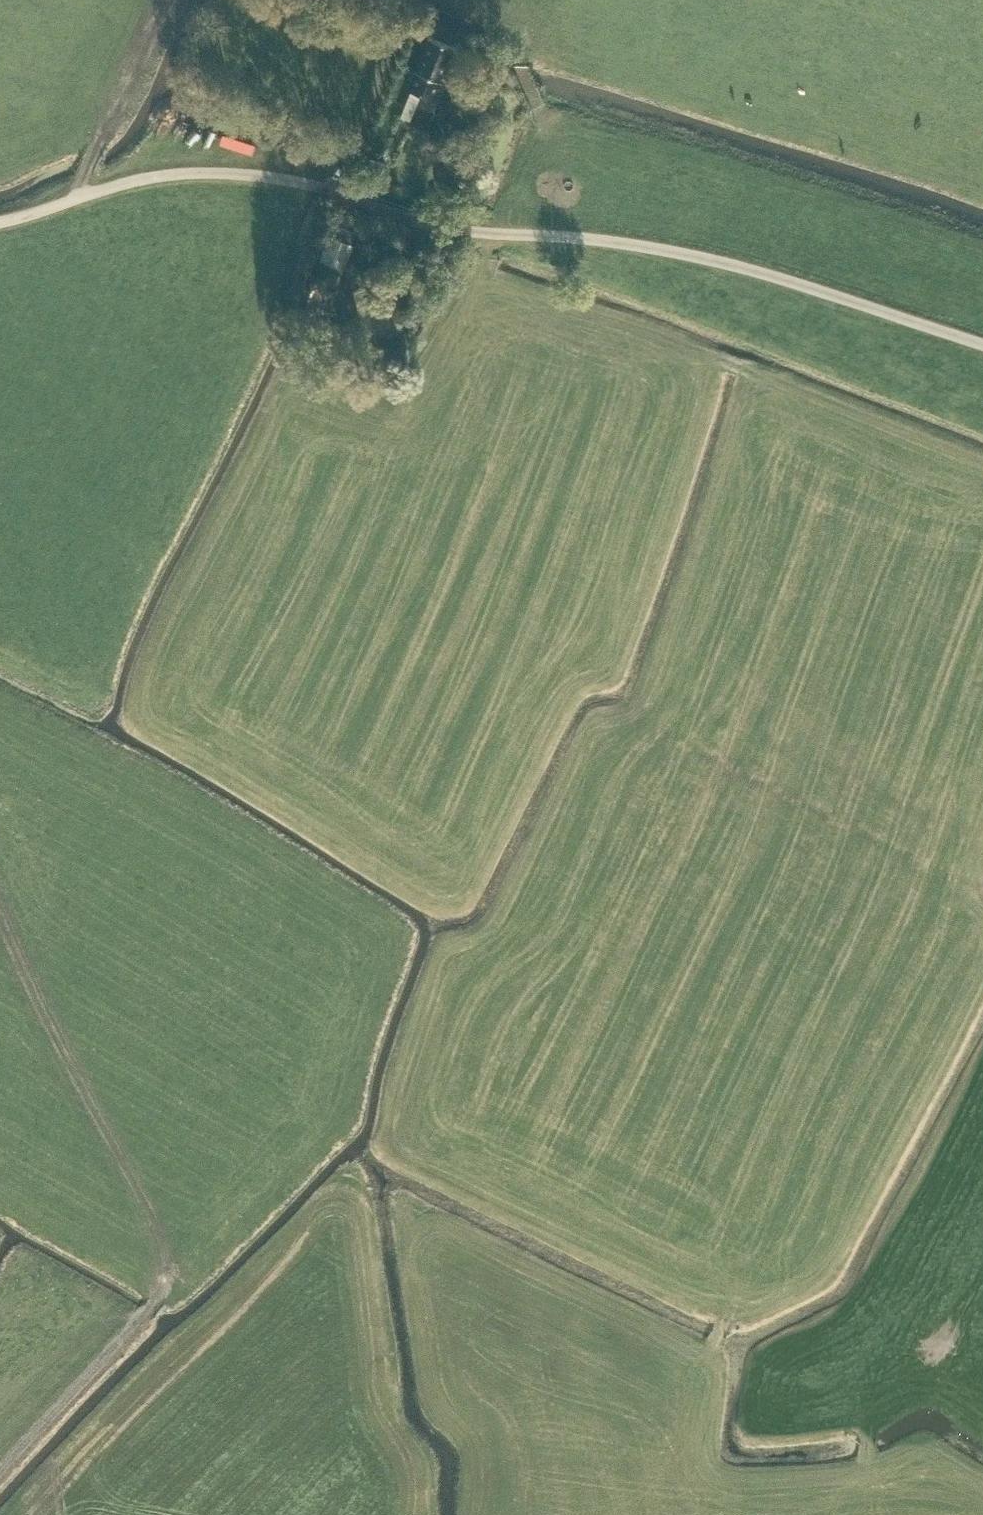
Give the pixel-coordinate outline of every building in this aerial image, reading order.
[(429,35),(422,53),(408,47),(401,66),(414,71),(407,88),(434,99),(455,46),(429,35)] [(310,281),(333,291),(353,246),(330,236),(310,281)]
